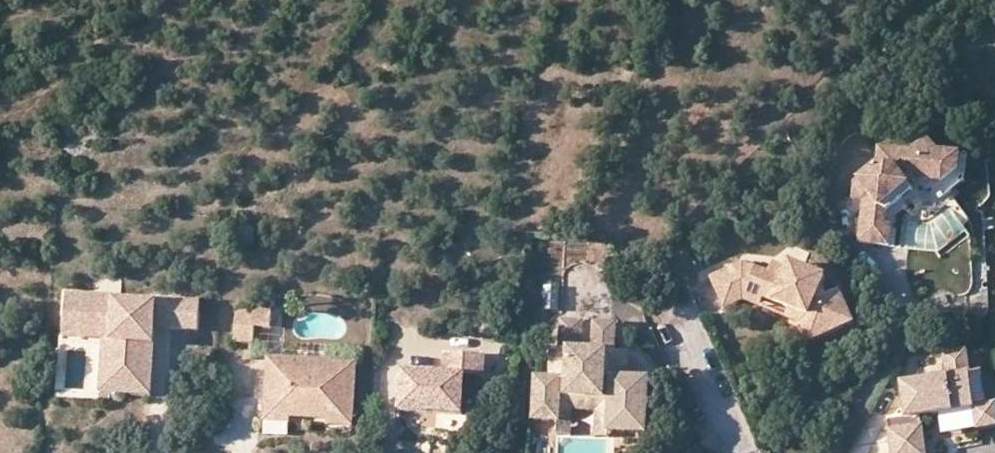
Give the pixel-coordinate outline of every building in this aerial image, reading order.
[(866,199),(861,242),(890,246),(894,224),(888,223),(889,211),(906,199),(900,191),(901,182),(907,178),(911,178),(914,176),(922,171),(924,173),(938,175),(944,184),(961,171),(963,156),(941,153),(931,140),(914,152),(883,148),(880,165),(862,178),(869,187),(871,186),(876,193),(866,199)] [(971,157),(963,156),(961,171),(944,184),(952,194),(967,182),(971,157)] [(901,182),(900,191),(906,199),(916,191),(917,181),(944,184),(938,175),(924,173),(922,171),(914,176),(911,178),(907,178),(901,182)] [(855,198),(866,199),(876,193),(871,186),(869,187),(862,178),(857,182),(855,198)] [(743,300),(745,301),(748,292),(764,297),(789,307),(809,314),(819,337),(854,322),(841,289),(827,295),(823,285),(826,276),(790,263),(788,269),(773,263),(769,274),(741,264),(710,278),(724,309),(743,300)] [(760,307),(764,297),(748,292),(745,301),(760,307)] [(110,379),(152,382),(155,328),(156,303),(115,301),(116,297),(67,295),(65,327),(112,330),(110,379)] [(157,299),(156,303),(155,328),(170,329),(172,300),(157,299)] [(201,302),(172,300),(170,329),(199,331),(201,302)] [(809,341),(819,337),(809,314),(789,307),(786,316),(802,322),(809,341)] [(270,314),(235,312),(234,342),(253,343),(254,328),(269,329),(270,314)] [(610,400),(609,432),(647,434),(649,380),(628,379),(623,378),(624,367),(629,367),(630,354),(615,353),(617,324),(595,323),(593,352),(582,351),(584,322),(562,321),(560,353),(552,353),(551,380),(536,379),(534,421),(559,423),(561,398),(610,400)] [(152,389),(152,382),(110,379),(112,330),(65,327),(64,337),(104,340),(102,386),(152,389)] [(443,375),(402,373),(400,413),(461,415),(463,376),(483,377),(484,356),(444,354),(443,375)] [(897,420),(899,430),(889,431),(891,452),(924,452),(920,417),(974,411),(970,377),(967,354),(945,357),(947,379),(902,385),(906,419),(897,420)] [(329,421),(354,422),(357,364),(269,359),(267,408),(307,410),(307,420),(329,421)] [(970,377),(974,411),(977,433),(994,431),(994,408),(986,409),(982,375),(970,377)] [(609,439),(609,432),(610,400),(561,398),(559,423),(559,437),(572,437),(573,411),(597,412),(596,438),(609,439)] [(293,419),(307,420),(307,410),(267,408),(266,424),(293,425),(293,419)] [(887,421),(889,431),(899,430),(897,420),(887,421)]
